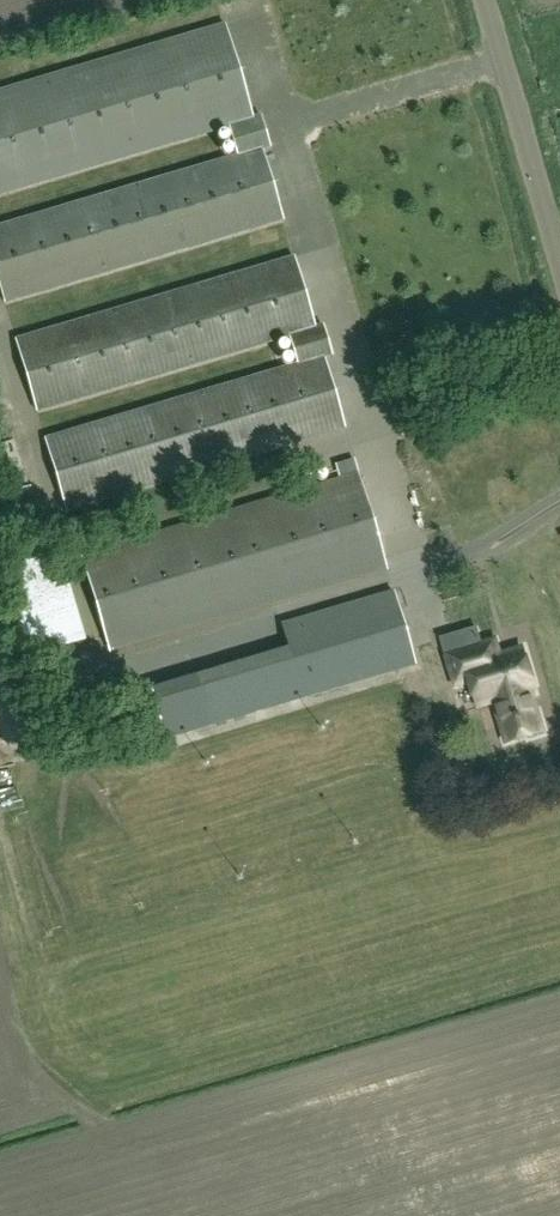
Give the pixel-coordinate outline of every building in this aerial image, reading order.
[(0,93),(0,196),(228,128),(236,155),(0,226),(0,290),(4,303),(282,220),(261,150),(269,147),(260,115),(257,108),(249,110),(228,40),(224,25),(0,93)] [(293,257),(15,340),(36,412),(289,336),(297,364),(44,439),(66,511),(344,428),(323,358),(331,355),(322,325),(314,327),(293,257)] [(386,568),(358,474),(82,556),(110,651),(386,568)] [(40,555),(13,563),(19,583),(45,575),(40,555)] [(393,592),(282,625),(289,648),(303,698),(415,665),(393,592)] [(535,688),(524,649),(487,660),(482,644),(448,654),(457,685),(473,680),(480,705),(496,700),(496,701),(531,691),(530,690),(535,688)] [(303,698),(289,648),(151,690),(166,740),(303,698)] [(543,731),(531,691),(496,701),(508,741),(543,731)]
